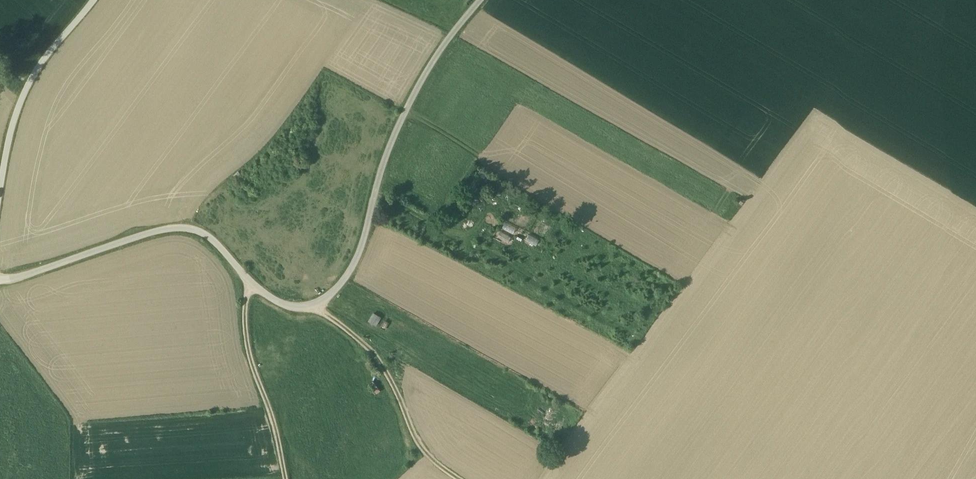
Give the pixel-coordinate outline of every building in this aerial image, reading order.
[(238,171),(233,175),(237,180),(242,176),(244,179),(248,175),(246,172),(242,175),(238,171)] [(482,177),(484,178),(486,174),(480,171),(477,177),(481,179),(482,177)] [(504,182),(492,175),(489,180),(490,180),(486,188),(497,194),(504,182)] [(537,244),(539,237),(526,233),(524,239),(537,244)] [(373,313),(369,320),(376,325),(380,318),(373,313)]
